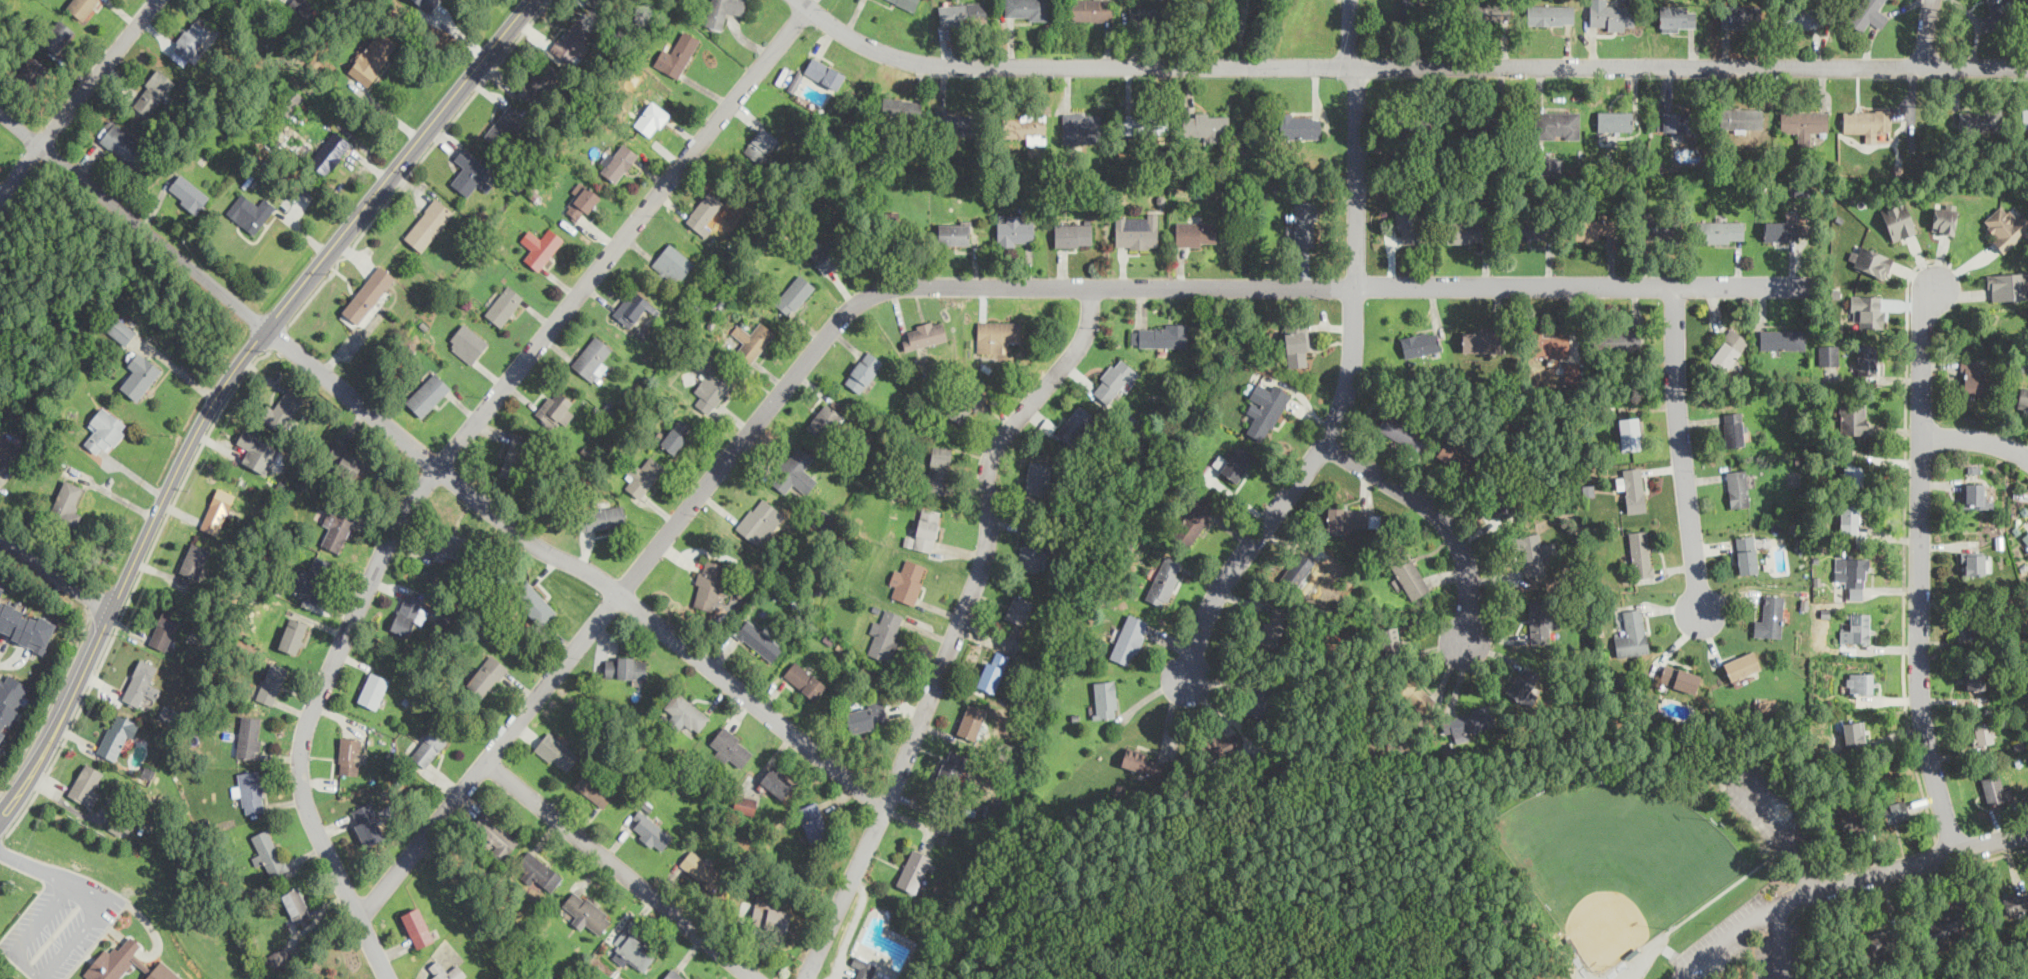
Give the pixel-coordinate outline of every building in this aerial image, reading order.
[(82,19),(98,0),(71,0),(66,6),(82,19)] [(303,14),(315,1),(314,0),(291,0),(290,1),(303,14)] [(430,11),(438,0),(416,0),(430,11)] [(615,0),(593,0),(605,11),(615,0)] [(705,25),(723,29),(728,11),(742,14),(746,0),(711,0),(705,25)] [(914,10),(918,0),(892,0),(914,10)] [(986,0),(938,4),(940,24),(988,20),(986,0)] [(1048,18),(1048,0),(1005,0),(1005,18),(1048,18)] [(1112,0),(1072,0),(1072,19),(1112,19),(1112,0)] [(1428,19),(1428,0),(1402,0),(1402,19),(1428,19)] [(1471,20),(1509,20),(1509,0),(1471,0),(1471,20)] [(1889,15),(1879,9),(1884,0),(1862,0),(1848,21),(1863,31),(1870,21),(1881,28),(1889,15)] [(2005,0),(1987,0),(1988,14),(1980,15),(1982,29),(2007,26),(2005,0)] [(1129,18),(1161,18),(1161,1),(1129,1),(1129,18)] [(1527,24),(1574,24),(1574,4),(1527,4),(1527,24)] [(1634,4),(1589,4),(1589,29),(1634,29),(1634,4)] [(1659,30),(1683,30),(1683,5),(1659,5),(1659,30)] [(1756,26),(1756,5),(1724,5),(1724,26),(1756,26)] [(1786,27),(1817,27),(1817,7),(1786,7),(1786,27)] [(574,67),(591,46),(584,41),(594,29),(579,16),(551,48),(574,67)] [(55,53),(77,33),(63,18),(41,38),(55,53)] [(212,33),(196,19),(167,51),(183,64),(212,33)] [(349,72),(368,86),(398,41),(379,28),(349,72)] [(699,36),(683,29),(673,52),(662,47),(654,66),(680,77),(699,36)] [(14,75),(35,87),(49,64),(29,51),(14,75)] [(837,90),(845,74),(813,56),(804,72),(837,90)] [(518,91),(534,105),(563,74),(547,59),(518,91)] [(175,82),(158,68),(134,99),(150,113),(175,82)] [(921,98),(883,98),(882,117),(920,117),(921,98)] [(640,117),(659,130),(671,112),(652,99),(640,117)] [(484,136),(501,148),(526,115),(510,102),(484,136)] [(1958,111),(1982,111),(1982,108),(2001,108),(2001,131),(1958,131),(1958,111)] [(2020,108),(2027,108),(2027,122),(2021,122),(2020,108)] [(1754,127),(1754,109),(1720,109),(1720,127),(1754,127)] [(934,111),(934,133),(972,133),(972,111),(934,111)] [(1580,137),(1580,111),(1535,111),(1535,137),(1580,137)] [(1692,111),(1657,111),(1657,131),(1692,131),(1692,111)] [(1827,131),(1827,111),(1780,111),(1780,131),(1798,131),(1798,142),(1809,142),(1809,131),(1827,131)] [(1843,134),(1891,134),(1891,111),(1843,111),(1843,134)] [(1063,142),(1100,142),(1100,112),(1063,112),(1063,142)] [(1597,112),(1598,137),(1633,136),(1633,112),(1597,112)] [(1183,113),(1183,138),(1228,138),(1228,113),(1183,113)] [(1125,115),(1125,133),(1168,133),(1167,114),(1125,115)] [(1321,137),(1321,115),(1279,115),(1279,137),(1321,137)] [(1468,115),(1467,141),(1493,142),(1494,116),(1468,115)] [(1026,142),(1046,142),(1046,116),(1002,116),(1002,136),(1026,136),(1026,142)] [(1444,122),(1402,119),(1400,150),(1442,153),(1444,122)] [(98,138),(133,167),(147,150),(112,121),(98,138)] [(743,150),(760,164),(780,139),(763,126),(743,150)] [(323,175),(352,144),(336,129),(308,160),(323,175)] [(600,169),(616,182),(638,154),(622,141),(600,169)] [(492,168),(464,145),(454,158),(463,166),(450,182),(468,196),(477,185),(485,192),(495,180),(487,174),(492,168)] [(1537,155),(1537,173),(1556,173),(1556,155),(1537,155)] [(209,196),(180,173),(167,189),(196,212),(209,196)] [(600,193),(583,182),(564,211),(581,222),(600,193)] [(686,221),(703,233),(724,202),(707,190),(686,221)] [(264,196),(257,204),(242,192),(226,211),(254,234),(276,206),(264,196)] [(1902,194),(1879,202),(1893,240),(1916,231),(1902,194)] [(453,210),(434,196),(404,238),(423,252),(453,210)] [(1315,200),(1294,200),(1294,246),(1315,246),(1315,200)] [(1931,230),(1953,233),(1957,204),(1935,201),(1931,230)] [(2027,233),(2027,219),(2021,212),(2015,217),(2001,203),(1984,219),(1991,226),(1985,232),(2006,254),(2027,233)] [(1397,242),(1421,242),(1421,207),(1397,207),(1397,242)] [(999,214),(999,243),(1032,243),(1033,215),(999,214)] [(1115,247),(1158,247),(1158,214),(1115,214),(1115,247)] [(1675,237),(1675,217),(1640,217),(1640,237),(1675,237)] [(878,219),(880,244),(915,242),(914,218),(878,219)] [(1550,219),(1513,219),(1513,237),(1550,237),(1550,219)] [(1576,238),(1614,238),(1614,219),(1576,219),(1576,238)] [(1743,220),(1696,220),(1696,242),(1743,242),(1743,220)] [(939,243),(969,243),(969,221),(939,221),(939,243)] [(1092,245),(1092,221),(1055,221),(1055,245),(1092,245)] [(1176,245),(1216,245),(1216,221),(1176,221),(1176,245)] [(1484,242),(1484,221),(1447,221),(1447,242),(1484,242)] [(1798,221),(1764,221),(1764,240),(1798,240),(1798,221)] [(538,270),(565,239),(549,226),(523,258),(538,270)] [(821,273),(853,250),(838,231),(808,256),(821,273)] [(652,263),(676,283),(695,262),(670,241),(652,263)] [(1892,256),(1854,243),(1847,264),(1885,277),(1892,256)] [(396,276),(379,263),(341,312),(358,325),(396,276)] [(1987,274),(1989,300),(2027,298),(2027,271),(1987,274)] [(816,287),(801,273),(774,302),(788,316),(816,287)] [(500,326),(524,297),(508,284),(484,314),(500,326)] [(650,301),(632,288),(613,314),(630,327),(650,301)] [(1850,295),(1882,297),(1882,309),(1885,309),(1883,328),(1859,327),(1859,320),(1853,320),(1853,311),(1849,311),(1850,295)] [(137,328),(116,316),(106,332),(127,344),(137,328)] [(906,349),(947,338),(942,318),(907,327),(910,336),(903,338),(906,349)] [(743,341),(735,352),(750,363),(775,331),(759,319),(750,331),(739,322),(731,332),(743,341)] [(471,363),(489,342),(464,321),(447,343),(471,363)] [(1021,341),(1021,321),(977,321),(977,352),(1005,352),(1005,341),(1021,341)] [(1188,346),(1188,324),(1139,324),(1139,346),(1188,346)] [(1309,364),(1307,327),(1285,328),(1287,366),(1309,364)] [(1707,360),(1725,373),(1749,340),(1732,327),(1707,360)] [(1401,336),(1405,357),(1440,350),(1436,329),(1401,336)] [(1543,329),(1528,329),(1528,356),(1569,356),(1569,335),(1543,335),(1543,329)] [(1805,349),(1805,329),(1760,329),(1760,349),(1805,349)] [(1639,350),(1639,330),(1600,330),(1600,350),(1639,350)] [(1494,331),(1462,331),(1462,351),(1494,351),(1494,331)] [(571,364),(594,383),(609,364),(602,358),(611,347),(596,334),(571,364)] [(1877,372),(1877,343),(1858,343),(1858,372),(1877,372)] [(1819,363),(1831,363),(1831,344),(1819,344),(1819,363)] [(860,393),(884,361),(867,349),(844,381),(860,393)] [(162,369),(138,350),(126,366),(133,372),(121,388),(137,401),(162,369)] [(694,403),(709,414),(736,378),(704,353),(695,366),(705,374),(694,390),(700,394),(694,403)] [(1137,371),(1119,355),(1090,390),(1108,405),(1137,371)] [(1984,360),(1962,360),(1962,391),(1984,391),(1984,360)] [(1565,383),(1583,384),(1584,362),(1566,361),(1565,383)] [(422,416),(451,387),(435,371),(406,400),(422,416)] [(1291,393),(1271,383),(1269,388),(1257,382),(1243,409),(1254,415),(1245,431),(1266,442),(1291,393)] [(2020,385),(2016,406),(2027,408),(2027,387),(2020,385)] [(269,405),(261,417),(281,431),(304,397),(288,386),(274,408),(269,405)] [(573,400),(557,387),(534,414),(552,428),(559,420),(564,425),(574,413),(567,408),(573,400)] [(806,426),(824,440),(843,415),(825,401),(806,426)] [(1866,402),(1841,402),(1841,433),(1866,433),(1866,402)] [(1073,445),(1096,417),(1079,403),(1056,432),(1073,445)] [(84,443),(96,453),(102,445),(110,451),(130,426),(103,404),(88,422),(96,429),(84,443)] [(1744,410),(1722,413),(1726,446),(1748,443),(1744,410)] [(1377,427),(1418,453),(1428,437),(1387,411),(1377,427)] [(659,442),(673,454),(694,428),(680,416),(659,442)] [(1619,417),(1619,450),(1641,450),(1641,417),(1619,417)] [(236,445),(246,450),(241,462),(267,474),(279,448),(243,430),(236,445)] [(12,465),(22,445),(0,434),(0,459),(12,465)] [(530,441),(511,436),(501,474),(519,479),(530,441)] [(1436,457),(1473,476),(1483,458),(1446,438),(1436,457)] [(375,462),(335,443),(327,460),(367,479),(375,462)] [(1256,455),(1238,443),(1220,470),(1237,482),(1256,455)] [(804,469),(814,456),(799,444),(770,481),(785,493),(792,484),(806,495),(818,480),(804,469)] [(952,447),(932,445),(927,491),(947,494),(952,447)] [(623,485),(640,498),(665,466),(648,453),(623,485)] [(1053,465),(1031,461),(1025,495),(1048,498),(1053,465)] [(1844,485),(1861,485),(1861,463),(1844,463),(1844,485)] [(1647,510),(1641,466),(1622,468),(1622,476),(1616,476),(1618,490),(1625,489),(1628,513),(1647,510)] [(1726,470),(1730,508),(1749,506),(1746,468),(1726,470)] [(83,486),(64,478),(49,519),(75,529),(81,512),(75,509),(83,486)] [(1984,482),(1963,482),(1963,507),(1993,507),(1993,498),(1984,498),(1984,482)] [(217,534),(235,494),(218,486),(200,527),(217,534)] [(1172,537),(1191,547),(1215,504),(1196,493),(1172,537)] [(735,527),(755,543),(781,512),(761,495),(735,527)] [(1858,502),(1840,502),(1840,532),(1858,532),(1858,502)] [(339,551),(357,514),(335,504),(324,526),(329,528),(322,543),(339,551)] [(579,530),(626,524),(623,504),(577,510),(579,530)] [(941,510),(922,506),(913,548),(933,552),(941,510)] [(1328,527),(1369,527),(1369,507),(1328,507),(1328,527)] [(815,522),(824,529),(834,516),(824,509),(815,522)] [(1653,576),(1647,529),(1628,531),(1634,578),(1653,576)] [(1513,531),(1513,562),(1555,561),(1555,542),(1540,542),(1540,530),(1513,531)] [(433,547),(456,557),(463,541),(440,531),(433,547)] [(1757,574),(1755,534),(1735,535),(1738,575),(1757,574)] [(1040,571),(1040,541),(1019,541),(1019,571),(1040,571)] [(199,579),(211,549),(191,542),(179,571),(199,579)] [(1411,600),(1431,588),(1404,543),(1384,555),(1411,600)] [(1298,584),(1317,561),(1303,549),(1284,572),(1298,584)] [(1991,574),(1991,551),(1961,551),(1961,574),(1991,574)] [(297,596),(314,603),(332,562),(315,554),(297,596)] [(1145,598),(1166,607),(1184,563),(1164,554),(1145,598)] [(1866,556),(1845,556),(1845,568),(1834,568),(1834,579),(1845,579),(1845,597),(1866,597),(1866,556)] [(928,565),(907,558),(904,568),(895,565),(889,585),(895,587),(892,596),(916,604),(928,565)] [(692,606),(715,611),(725,564),(703,559),(692,606)] [(557,611),(527,579),(511,594),(542,626),(557,611)] [(1,600),(6,587),(0,585),(0,634),(47,650),(57,620),(1,600)] [(422,624),(428,610),(421,607),(425,599),(407,591),(390,627),(408,636),(415,620),(422,624)] [(1004,617),(1024,625),(1034,600),(1015,592),(1004,617)] [(1783,595),(1762,594),(1761,635),(1781,636),(1783,595)] [(1291,610),(1273,602),(1257,642),(1275,650),(1291,610)] [(1529,602),(1529,643),(1550,643),(1550,629),(1557,629),(1557,602),(1529,602)] [(1965,637),(1992,637),(1992,605),(1965,605),(1965,637)] [(168,651),(184,614),(164,606),(149,643),(168,651)] [(1614,635),(1617,657),(1649,652),(1642,607),(1621,610),(1625,633),(1614,635)] [(906,615),(886,608),(883,619),(875,616),(869,633),(874,635),(868,655),(891,662),(906,615)] [(1149,619),(1126,612),(1111,657),(1133,665),(1149,619)] [(1869,643),(1869,613),(1850,613),(1850,643),(1869,643)] [(280,648),(298,653),(307,621),(288,616),(280,648)] [(783,647),(748,618),(735,633),(770,662),(783,647)] [(1400,627),(1381,627),(1381,653),(1400,653),(1400,627)] [(976,685),(994,692),(1010,655),(993,648),(976,685)] [(1723,663),(1731,681),(1761,667),(1753,649),(1723,663)] [(482,697),(508,668),(492,653),(466,683),(482,697)] [(645,677),(645,656),(605,656),(605,677),(645,677)] [(156,700),(160,688),(151,684),(159,665),(139,657),(122,700),(140,707),(144,696),(156,700)] [(255,697),(272,705),(289,668),(272,660),(255,697)] [(816,699),(827,682),(793,660),(782,677),(816,699)] [(1530,700),(1544,670),(1526,662),(1511,691),(1530,700)] [(1658,681),(1695,693),(1701,674),(1665,662),(1658,681)] [(1984,667),(1965,667),(1965,689),(1984,689),(1984,667)] [(390,679),(371,670),(357,700),(376,709),(390,679)] [(1846,694),(1873,694),(1873,672),(1846,672),(1846,694)] [(35,690),(8,673),(0,686),(0,744),(35,690)] [(1408,673),(1394,688),(1420,713),(1434,699),(1408,673)] [(1115,679),(1092,681),(1095,718),(1118,716),(1115,679)] [(671,713),(668,717),(696,736),(711,714),(675,690),(664,708),(671,713)] [(1778,708),(1777,698),(1755,701),(1756,711),(1778,708)] [(889,724),(884,700),(845,708),(850,732),(889,724)] [(957,732),(976,739),(987,708),(968,702),(957,732)] [(1446,739),(1496,728),(1491,707),(1441,718),(1446,739)] [(118,763),(137,721),(115,711),(96,753),(118,763)] [(259,759),(263,717),(240,714),(236,756),(259,759)] [(1843,722),(1845,745),(1866,742),(1863,719),(1843,722)] [(1970,724),(1975,747),(1996,742),(1991,720),(1970,724)] [(718,748),(713,754),(728,767),(733,760),(741,767),(755,750),(724,724),(710,742),(718,748)] [(450,737),(435,725),(410,756),(426,768),(450,737)] [(1197,739),(1209,762),(1242,745),(1234,731),(1225,736),(1219,727),(1197,739)] [(534,748),(565,773),(580,755),(549,729),(534,748)] [(365,764),(367,749),(359,748),(360,737),(341,735),(337,771),(356,773),(357,763),(365,764)] [(1121,764),(1159,777),(1165,758),(1127,746),(1121,764)] [(957,784),(967,754),(947,748),(937,777),(957,784)] [(101,791),(94,787),(103,771),(85,761),(68,793),(92,806),(101,791)] [(796,783),(774,764),(759,780),(781,799),(796,783)] [(232,784),(233,796),(242,795),(244,812),(265,810),(261,769),(239,772),(240,783),(232,784)] [(614,793),(587,769),(573,784),(601,808),(614,793)] [(1980,777),(1987,805),(2008,799),(2001,771),(1980,777)] [(733,809),(753,815),(757,799),(737,794),(733,809)] [(1882,804),(1887,823),(1910,817),(1905,798),(1882,804)] [(365,844),(387,833),(371,800),(349,811),(365,844)] [(796,809),(811,845),(832,836),(817,800),(796,809)] [(673,834),(639,809),(626,826),(660,851),(673,834)] [(1865,828),(1860,809),(1840,814),(1844,833),(1865,828)] [(469,834),(505,857),(520,835),(483,811),(469,834)] [(256,866),(266,862),(271,876),(287,870),(271,827),(253,834),(259,852),(252,855),(256,866)] [(895,884),(915,893),(933,857),(913,847),(895,884)] [(725,875),(692,848),(679,864),(712,891),(725,875)] [(563,875),(528,849),(517,863),(525,869),(522,874),(548,894),(563,875)] [(281,893),(294,924),(313,916),(299,885),(281,893)] [(597,936),(613,917),(577,887),(561,907),(597,936)] [(2027,907),(2027,898),(2025,890),(2002,898),(2008,914),(2027,907)] [(775,898),(757,895),(751,924),(787,932),(792,910),(774,907),(775,898)] [(430,928),(418,905),(400,914),(417,948),(441,936),(435,925),(430,928)] [(1965,931),(1960,910),(1925,920),(1931,941),(1965,931)] [(622,964),(628,957),(644,970),(658,953),(625,927),(611,944),(618,950),(613,957),(622,964)] [(1898,931),(1870,930),(1869,953),(1897,955),(1898,931)] [(132,955),(141,944),(130,934),(112,955),(105,948),(83,973),(88,978),(87,978),(118,978),(136,958),(132,955)] [(274,968),(291,958),(284,946),(267,956),(274,968)] [(854,978),(869,978),(876,964),(856,955),(852,964),(859,968),(854,978)] [(466,974),(456,963),(448,971),(437,959),(429,966),(436,974),(430,978),(461,978),(466,974)] [(145,978),(184,978),(160,960),(145,978)] [(673,966),(662,978),(688,978),(673,966)]
